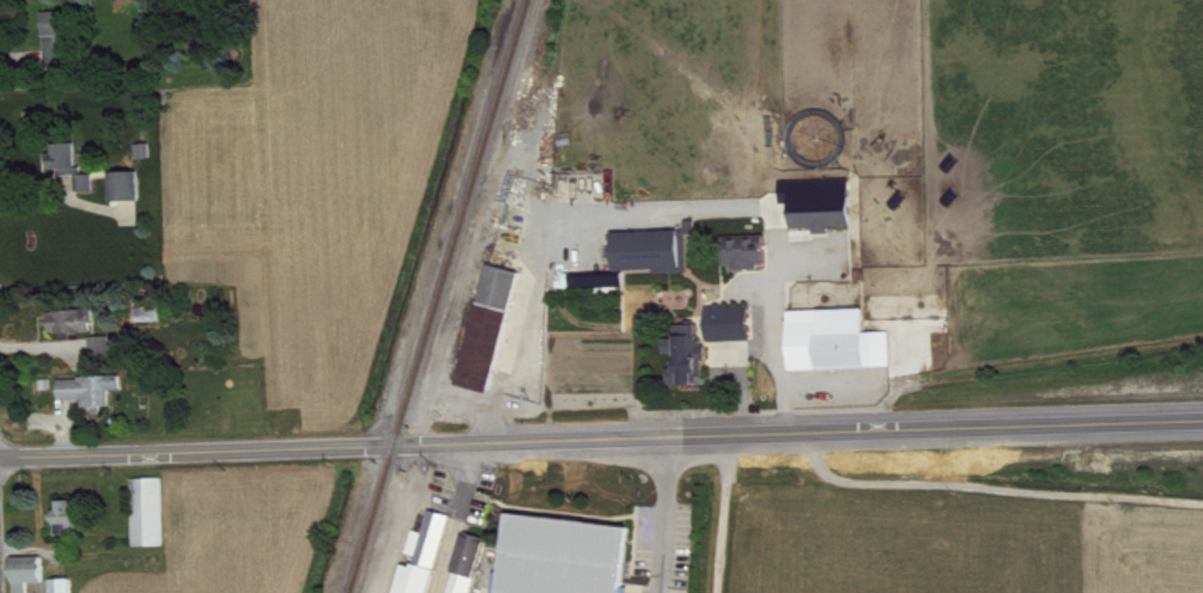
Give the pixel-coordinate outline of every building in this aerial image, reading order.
[(76,17),(50,18),(51,75),(77,75),(76,17)] [(84,149),(59,149),(60,175),(67,175),(67,181),(83,181),(84,197),(100,197),(100,180),(84,180),(84,149)] [(117,207),(146,207),(146,178),(116,179),(117,207)] [(797,209),(798,236),(858,234),(856,184),(787,187),(787,209),(797,209)] [(621,238),(622,276),(661,275),(661,279),(690,279),(688,236),(621,238)] [(773,273),(772,241),(728,242),(729,274),(773,273)] [(524,291),(524,292),(527,278),(495,270),(466,391),(499,399),(524,291)] [(141,312),(141,328),(170,326),(170,311),(141,312)] [(713,313),(714,348),(758,346),(756,311),(713,313)] [(896,338),(872,338),(871,314),(795,317),(797,376),(897,372),(896,338)] [(101,338),(100,315),(56,316),(57,340),(101,338)] [(676,390),(709,390),(708,363),(703,363),(703,330),(683,330),(683,344),(670,344),(671,359),(683,358),(683,366),(676,366),(676,390)] [(116,342),(96,342),(97,361),(116,360),(116,342)] [(65,384),(66,405),(89,405),(89,414),(99,414),(99,420),(108,420),(108,412),(116,412),(116,396),(128,396),(127,382),(65,384)] [(141,552),(170,552),(168,484),(139,484),(141,552)] [(65,517),(61,517),(61,540),(90,539),(90,526),(86,526),(85,505),(65,506),(65,517)] [(511,519),(503,592),(635,592),(637,532),(511,519)] [(493,544),(470,537),(455,592),(479,592),(493,544)] [(20,563),(21,592),(35,592),(34,588),(51,588),(50,562),(20,563)] [(79,585),(59,585),(59,592),(79,592),(79,585)]
